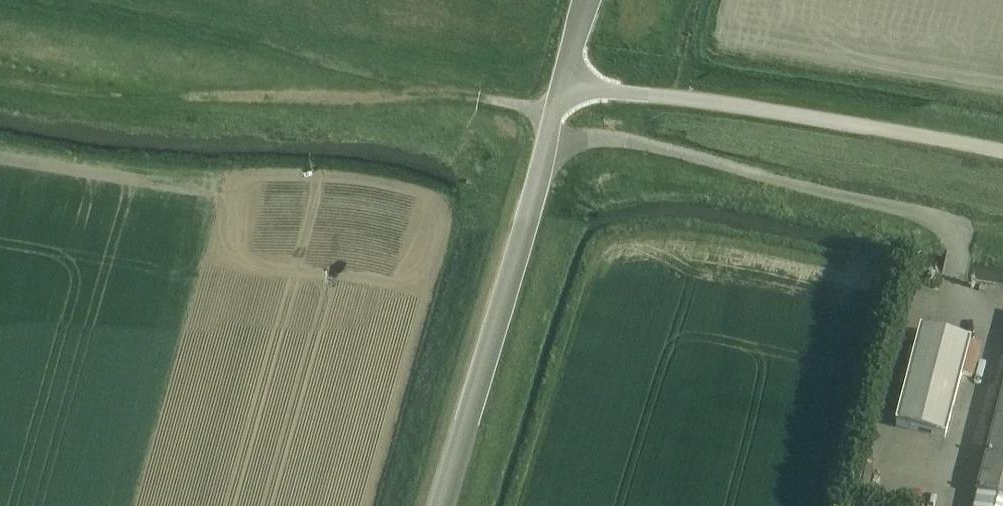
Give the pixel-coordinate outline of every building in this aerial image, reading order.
[(971,379),(976,361),(979,349),(922,334),(897,428),(944,440),(961,376),(971,379)] [(992,432),(1002,435),(1002,387),(992,432)] [(992,432),(989,441),(977,489),(1002,496),(1002,435),(992,432)] [(977,489),(973,505),(1002,505),(1002,496),(977,489)]
